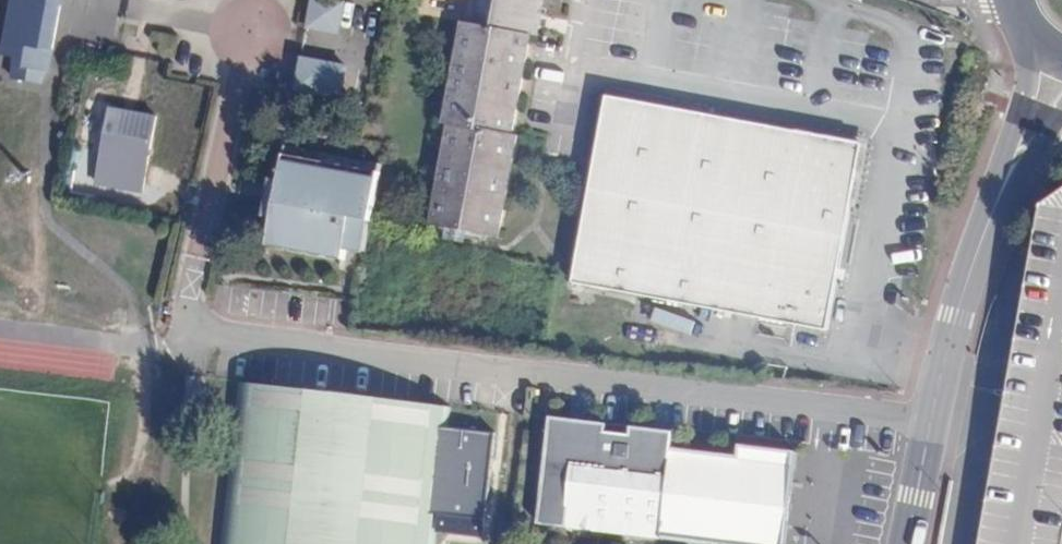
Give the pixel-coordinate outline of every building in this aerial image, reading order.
[(61,0),(10,0),(0,51),(0,53),(16,56),(19,42),(51,49),(61,0)] [(431,225),(447,228),(496,237),(516,136),(510,135),(529,35),(536,36),(537,28),(539,16),(542,0),(477,0),(473,24),(463,22),(444,125),(449,126),(431,225)] [(463,22),(473,24),(477,0),(467,0),(463,22)] [(342,6),(311,1),(306,31),(336,36),(342,6)] [(539,16),(537,28),(563,33),(565,20),(539,16)] [(345,72),(300,64),(295,93),(339,101),(345,72)] [(826,330),(855,177),(830,139),(606,98),(572,283),(826,330)] [(143,164),(153,116),(109,107),(99,155),(143,164)] [(831,134),(830,139),(855,177),(861,178),(868,141),(831,134)] [(362,268),(380,170),(284,152),(278,186),(271,223),(265,258),(342,272),(343,265),(362,268)] [(271,223),(278,186),(270,185),(264,221),(271,223)] [(984,543),(1061,543),(1061,191),(1043,205),(984,543)] [(449,409),(237,384),(217,543),(433,543),(434,533),(447,428),(449,409)] [(493,433),(447,428),(434,533),(480,538),(493,433)] [(790,464),(576,438),(566,525),(724,543),(781,543),(790,464)]
